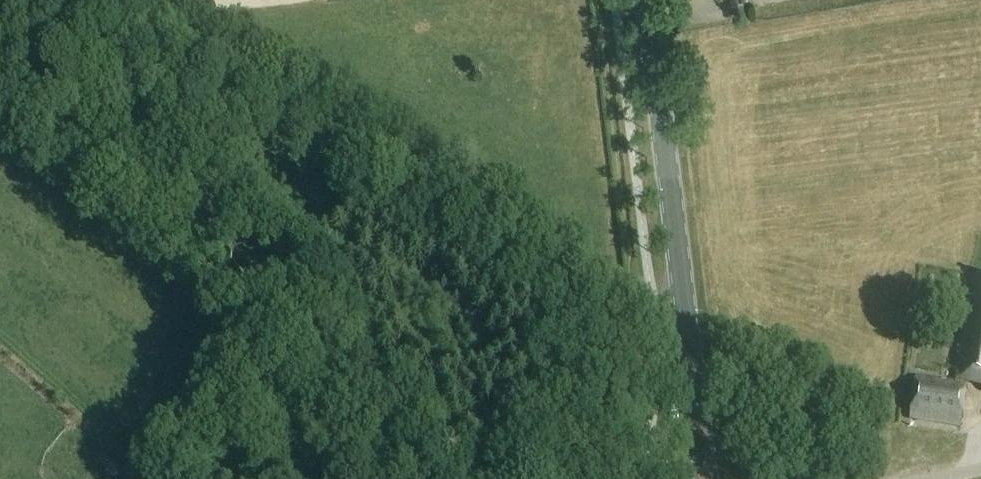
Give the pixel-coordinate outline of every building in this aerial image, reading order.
[(953,385),(919,380),(912,419),(959,427),(967,380),(980,383),(980,281),(971,279),(953,385)]
